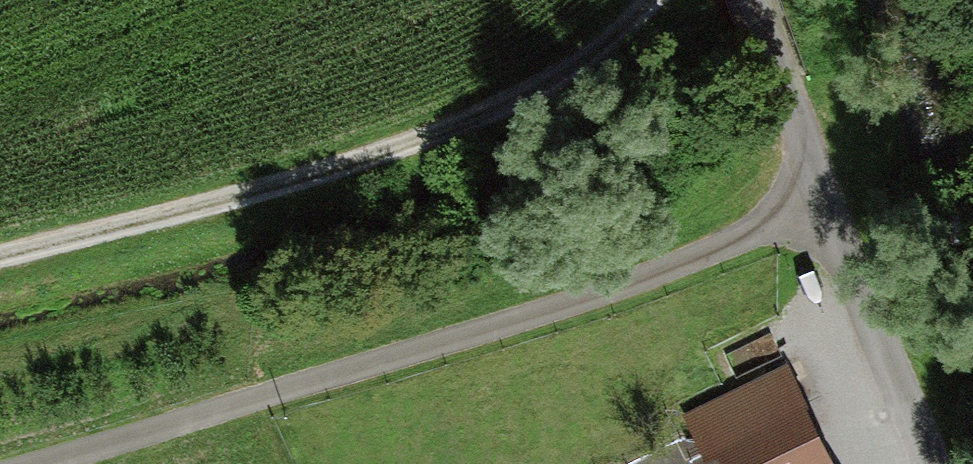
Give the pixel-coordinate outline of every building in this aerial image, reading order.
[(771,380),(687,419),(708,463),(810,463),(771,380)]
